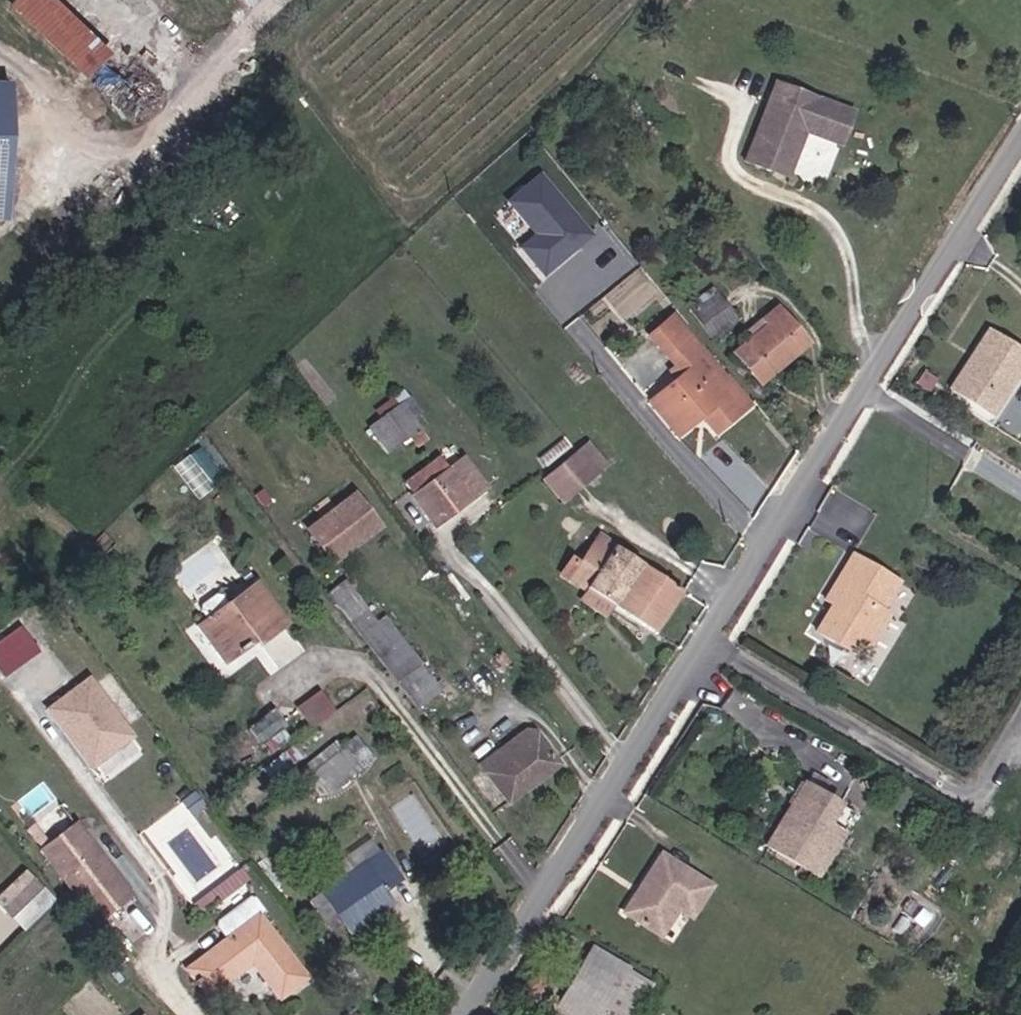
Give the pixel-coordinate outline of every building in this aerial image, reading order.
[(87,78),(115,50),(66,0),(13,0),(12,1),(87,78)] [(0,81),(0,230),(10,230),(13,81),(0,81)] [(861,118),(851,113),(785,83),(750,159),(775,171),(791,178),(798,164),(812,134),(847,150),(861,118)] [(542,170),(507,199),(536,233),(521,245),(547,275),(596,233),(542,170)] [(719,288),(696,305),(723,341),(732,333),(725,323),(738,312),(719,288)] [(701,409),(709,418),(702,425),(711,438),(731,422),(754,403),(734,375),(720,386),(694,349),(701,344),(676,310),(649,330),(672,360),(672,367),(678,375),(659,393),(680,423),(701,409)] [(765,322),(770,329),(740,354),(767,385),(811,346),(781,310),(765,322)] [(1015,345),(996,331),(955,390),(982,408),(991,414),(998,419),(1020,384),(1020,349),(1015,345)] [(387,451),(411,432),(420,444),(433,435),(424,422),(416,411),(424,407),(408,387),(364,421),(387,451)] [(219,445),(198,419),(186,429),(207,455),(219,445)] [(566,497),(603,473),(582,446),(547,473),(566,497)] [(468,457),(454,468),(444,455),(431,465),(407,484),(439,524),(490,484),(468,457)] [(308,524),(336,563),(389,524),(360,486),(308,524)] [(598,536),(591,549),(577,562),(569,554),(561,563),(568,571),(575,579),(572,587),(609,618),(615,595),(664,621),(686,583),(598,536)] [(821,633),(840,644),(860,655),(865,644),(873,648),(892,614),(885,609),(900,581),(854,556),(829,603),(840,608),(835,617),(831,615),(821,633)] [(297,624),(264,576),(234,599),(228,591),(221,591),(207,602),(205,608),(211,617),(215,614),(203,623),(231,660),(256,643),(251,636),(263,628),(272,641),(297,624)] [(353,617),(418,703),(445,683),(392,614),(384,620),(371,604),(353,617)] [(92,675),(45,709),(88,767),(135,732),(92,675)] [(312,726),(337,709),(322,688),(297,705),(312,726)] [(298,729),(287,713),(266,728),(278,744),(298,729)] [(562,764),(533,726),(485,763),(513,804),(562,764)] [(368,761),(355,742),(313,772),(329,791),(368,761)] [(769,846),(805,866),(823,876),(858,811),(840,802),(803,782),(769,846)] [(83,818),(51,843),(104,914),(136,890),(83,818)] [(630,913),(634,915),(681,941),(715,880),(663,853),(644,887),(630,913)] [(355,875),(343,861),(328,873),(336,885),(329,891),(349,918),(390,887),(370,861),(355,875)] [(19,913),(48,884),(33,870),(5,898),(19,913)] [(341,923),(349,918),(329,891),(321,897),(341,923)] [(311,978),(264,917),(191,969),(211,995),(254,961),(284,1000),(311,978)] [(633,974),(628,983),(591,964),(573,996),(607,1014),(610,1014),(612,1011),(619,1014),(629,1014),(649,983),(633,974)]
